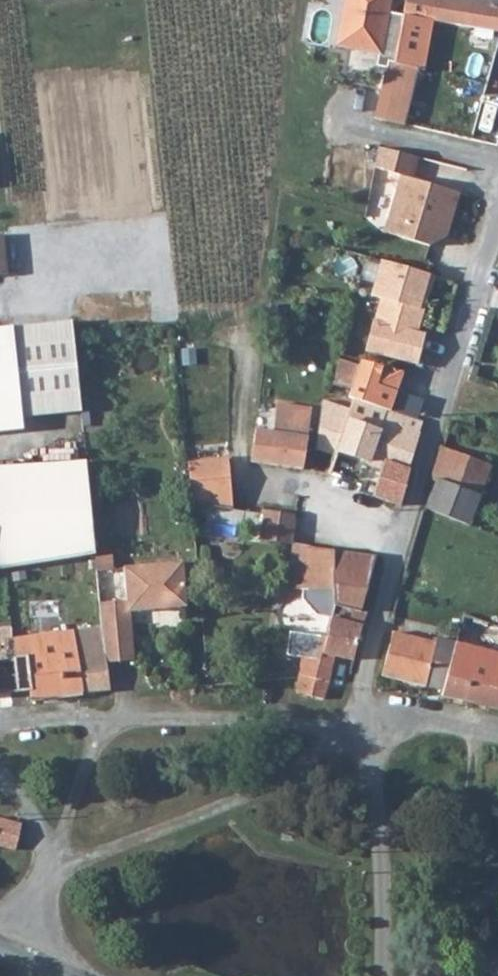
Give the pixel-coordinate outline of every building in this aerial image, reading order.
[(338,48),(382,55),(391,0),(346,0),(338,48)] [(497,34),(497,8),(452,0),(407,0),(405,12),(433,18),(432,23),(497,34)] [(396,63),(420,69),(423,55),(399,49),(396,63)] [(413,123),(423,70),(420,69),(396,63),(392,63),(382,119),(413,125),(413,123)] [(445,238),(457,196),(409,182),(414,159),(373,148),(370,170),(393,178),(376,233),(427,249),(445,238)] [(6,236),(0,237),(0,277),(10,276),(6,236)] [(375,301),(368,322),(414,334),(431,278),(375,262),(365,298),(375,301)] [(414,334),(368,322),(360,355),(412,369),(420,336),(414,334)] [(18,434),(15,421),(75,414),(67,323),(0,329),(0,435),(18,434)] [(349,400),(354,402),(352,413),(337,459),(332,476),(364,488),(389,413),(402,375),(361,365),(352,392),(349,400)] [(256,457),(255,464),(305,471),(316,412),(282,406),(277,435),(259,433),(256,457)] [(337,459),(352,413),(326,407),(320,454),(337,459)] [(393,414),(389,413),(364,488),(379,494),(388,463),(411,470),(422,433),(420,433),(423,422),(393,413),(393,414)] [(443,484),(433,513),(475,529),(496,469),(443,451),(434,481),(443,484)] [(236,515),(234,509),(229,460),(193,465),(197,509),(236,515)] [(377,501),(402,509),(413,471),(411,470),(388,463),(379,494),(377,501)] [(264,510),(259,542),(293,546),(295,515),(264,510)] [(297,549),(291,594),(334,593),(335,578),(338,553),(317,551),(324,532),(297,525),(293,546),(292,548),(297,549)] [(338,553),(335,578),(361,581),(361,586),(375,588),(383,558),(338,553)] [(102,631),(107,666),(135,663),(131,615),(187,610),(183,566),(124,571),(127,604),(100,607),(102,631)] [(357,664),(368,617),(336,614),(333,640),(309,637),(304,683),(302,696),(328,702),(336,660),(357,664)] [(32,695),(26,659),(16,661),(13,641),(12,630),(0,631),(0,698),(32,695)] [(447,691),(445,697),(497,711),(497,654),(482,650),(486,636),(464,630),(458,654),(447,691)] [(107,666),(102,631),(74,634),(83,694),(111,692),(107,666)] [(83,698),(83,694),(74,634),(13,641),(16,661),(26,659),(32,695),(33,703),(83,698)] [(447,691),(458,654),(439,649),(440,644),(399,635),(388,679),(428,690),(429,686),(447,691)] [(21,824),(0,821),(0,851),(17,854),(21,824)]
